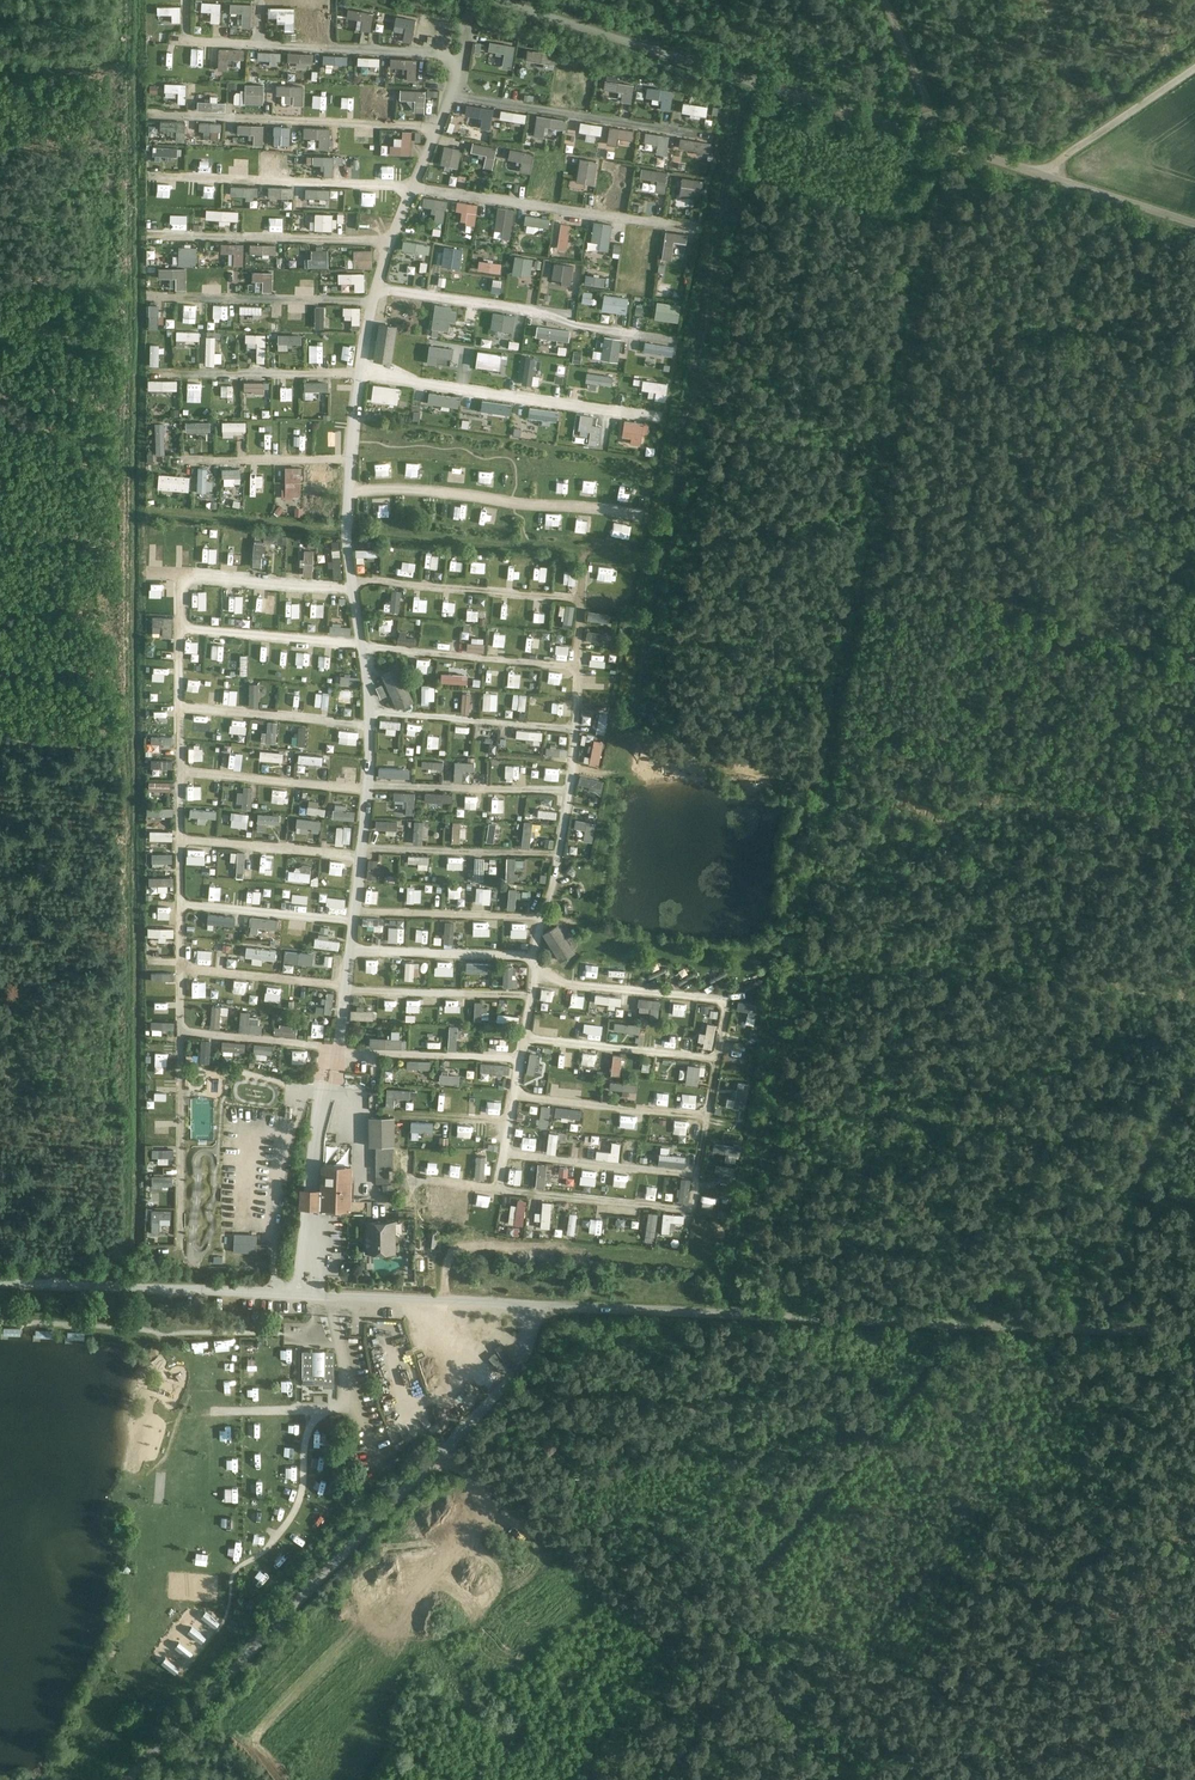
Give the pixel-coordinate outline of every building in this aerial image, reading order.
[(222,1),(204,0),(197,0),(196,10),(211,10),(211,21),(221,22),(222,1)] [(231,2),(230,11),(243,12),(242,26),(252,26),(252,3),(231,2)] [(173,21),(182,20),(181,4),(158,5),(158,13),(173,13),(173,21)] [(285,30),(295,30),(295,6),(269,6),(269,17),(277,17),(277,22),(285,23),(285,30)] [(349,7),(347,17),(350,17),(348,26),(371,30),(375,12),(349,7)] [(300,10),(300,24),(309,24),(309,19),(325,20),(325,11),(300,10)] [(394,39),(413,41),(415,18),(396,16),(394,39)] [(512,68),(516,45),(490,40),(488,49),(505,52),(503,66),(512,68)] [(193,46),(193,70),(208,70),(209,47),(193,46)] [(219,48),(219,66),(244,66),(244,48),(219,48)] [(527,49),(526,60),(557,62),(558,52),(527,49)] [(271,63),(280,63),(281,51),(259,50),(259,59),(271,59),(271,63)] [(314,61),(314,52),(288,52),(288,61),(314,61)] [(348,63),(348,55),(324,54),(324,63),(348,63)] [(358,56),(358,64),(380,65),(380,56),(358,56)] [(408,79),(417,79),(417,58),(391,57),(391,66),(408,67),(408,79)] [(592,93),(594,74),(575,72),(572,91),(592,93)] [(631,115),(635,84),(606,80),(604,88),(612,90),(611,98),(619,99),(617,113),(631,115)] [(187,103),(187,83),(166,82),(165,96),(177,97),(177,103),(187,103)] [(236,89),(236,102),(264,103),(265,83),(246,82),(246,90),(236,89)] [(307,113),(317,113),(318,84),(308,83),(307,113)] [(287,94),(286,103),(304,104),(304,85),(278,84),(277,94),(287,94)] [(671,110),(674,89),(648,85),(646,96),(662,98),(660,108),(671,110)] [(345,109),(345,87),(337,87),(337,109),(345,109)] [(377,88),(376,105),(395,105),(395,88),(377,88)] [(426,110),(426,89),(401,89),(401,109),(426,110)] [(198,101),(198,110),(227,110),(227,101),(198,101)] [(684,102),(683,112),(708,114),(709,104),(684,102)] [(483,117),(481,127),(491,129),(495,107),(468,103),(466,114),(483,117)] [(502,108),(500,117),(525,122),(527,113),(502,108)] [(536,114),(533,136),(544,137),(545,125),(567,129),(569,119),(536,114)] [(186,141),(186,121),(161,121),(161,129),(177,129),(177,141),(186,141)] [(205,138),(221,137),(221,121),(200,122),(201,131),(205,131),(205,138)] [(581,122),(581,132),(586,132),(586,141),(595,141),(595,133),(602,133),(602,123),(581,122)] [(255,133),(254,145),(264,145),(264,124),(239,123),(239,133),(255,133)] [(275,125),(274,147),(290,147),(291,126),(275,125)] [(317,137),(316,148),(331,148),(332,127),(305,126),(304,137),(317,137)] [(632,145),(634,128),(609,126),(608,143),(632,145)] [(403,137),(392,137),(392,154),(412,154),(412,130),(403,130),(403,137)] [(658,143),(657,153),(668,154),(670,134),(646,132),(645,142),(658,143)] [(680,139),(680,149),(712,150),(712,139),(680,139)] [(474,141),(471,150),(488,154),(485,166),(493,168),(498,147),(474,141)] [(458,168),(463,148),(445,144),(440,163),(458,168)] [(153,146),(153,160),(182,159),(182,146),(153,146)] [(523,161),(521,170),(530,173),(535,152),(510,147),(508,157),(523,161)] [(664,166),(665,154),(657,153),(655,165),(664,166)] [(579,163),(580,156),(568,154),(567,161),(579,163)] [(576,181),(595,184),(598,160),(579,157),(576,181)] [(352,178),(360,178),(360,159),(352,159),(352,178)] [(511,168),(520,169),(521,161),(512,160),(511,168)] [(605,160),(603,167),(614,170),(616,163),(605,160)] [(229,172),(255,173),(255,163),(229,163),(229,172)] [(616,195),(631,195),(632,167),(617,167),(616,195)] [(650,178),(649,189),(667,190),(668,170),(641,168),(640,177),(650,178)] [(700,198),(702,178),(681,177),(680,196),(700,198)] [(177,180),(177,204),(186,204),(186,180),(177,180)] [(246,199),(258,198),(258,185),(231,185),(231,195),(246,195),(246,199)] [(269,186),(269,196),(294,197),(294,186),(269,186)] [(306,187),(306,197),(330,197),(330,188),(306,187)] [(392,214),(396,194),(381,191),(379,203),(375,202),(374,211),(392,214)] [(429,208),(427,218),(444,222),(448,200),(425,195),(423,207),(429,208)] [(221,205),(221,196),(201,196),(201,205),(221,205)] [(457,200),(456,209),(462,210),(460,219),(468,221),(467,229),(474,230),(479,204),(457,200)] [(160,215),(192,216),(192,206),(160,206),(160,215)] [(494,236),(511,238),(514,208),(497,206),(494,236)] [(239,219),(239,209),(207,209),(207,219),(239,219)] [(255,210),(255,219),(282,220),(282,211),(255,210)] [(333,229),(333,212),(316,212),(316,220),(312,220),(312,229),(333,229)] [(526,231),(535,232),(535,225),(549,226),(550,216),(526,215),(526,231)] [(566,246),(567,221),(557,220),(556,246),(566,246)] [(593,221),(590,248),(610,250),(612,222),(593,221)] [(644,245),(641,254),(649,256),(655,230),(636,226),(633,242),(644,245)] [(672,259),(674,247),(686,248),(688,234),(666,230),(662,258),(672,259)] [(403,240),(403,250),(430,252),(431,242),(403,240)] [(244,264),(244,243),(221,242),(221,253),(229,254),(229,264),(244,264)] [(276,253),(277,243),(250,243),(250,253),(276,253)] [(197,264),(197,246),(180,245),(180,255),(174,255),(174,264),(197,264)] [(442,266),(462,268),(464,248),(444,246),(442,266)] [(355,249),(355,258),(347,258),(347,267),(373,266),(373,248),(355,249)] [(156,272),(156,249),(147,249),(147,272),(156,272)] [(310,267),(329,267),(329,249),(310,249),(310,267)] [(206,254),(200,255),(202,264),(208,263),(206,254)] [(516,254),(512,272),(531,276),(534,258),(516,254)] [(479,260),(478,270),(502,272),(503,262),(479,260)] [(570,285),(575,265),(555,261),(551,277),(563,280),(562,283),(570,285)] [(159,267),(159,277),(171,277),(170,288),(186,288),(187,267),(159,267)] [(218,283),(218,268),(196,268),(196,276),(208,276),(208,283),(218,283)] [(283,270),(283,280),(312,280),(312,271),(283,270)] [(253,290),(273,291),(273,271),(254,271),(253,290)] [(366,290),(365,271),(339,272),(339,282),(354,282),(355,290),(366,290)] [(586,274),(585,283),(604,286),(605,276),(586,274)] [(494,278),(491,291),(501,293),(504,280),(494,278)] [(651,293),(653,284),(643,282),(642,291),(651,293)] [(661,284),(659,294),(669,296),(671,286),(661,284)] [(602,309),(627,314),(630,297),(604,293),(602,309)] [(680,321),(681,303),(657,301),(655,319),(680,321)] [(149,329),(159,329),(159,304),(149,304),(149,329)] [(289,304),(289,313),(313,314),(313,304),(289,304)] [(438,336),(440,329),(448,330),(450,318),(456,319),(458,308),(436,304),(430,334),(438,336)] [(240,313),(263,313),(263,305),(240,305),(240,313)] [(316,328),(325,328),(325,306),(317,306),(316,328)] [(361,323),(361,306),(345,306),(344,323),(361,323)] [(493,312),(492,329),(515,330),(516,314),(493,312)] [(375,360),(393,361),(397,324),(378,322),(375,360)] [(539,326),(538,343),(549,343),(549,338),(569,340),(570,328),(539,326)] [(177,339),(200,339),(200,331),(177,330),(177,339)] [(247,346),(257,346),(257,362),(266,362),(266,333),(247,333),(247,346)] [(303,343),(303,334),(279,334),(279,348),(289,349),(289,343),(303,343)] [(328,335),(327,364),(336,364),(337,335),(328,335)] [(603,350),(595,349),(594,358),(619,361),(622,337),(605,335),(603,350)] [(207,363),(223,363),(223,352),(216,352),(216,336),(207,336),(207,363)] [(482,345),(491,346),(493,339),(483,338),(482,345)] [(646,341),(644,350),(673,356),(675,347),(646,341)] [(151,345),(151,365),(160,365),(160,353),(165,353),(165,345),(151,345)] [(429,346),(428,362),(438,363),(438,356),(454,356),(454,347),(429,346)] [(476,366),(500,370),(501,362),(507,363),(509,353),(478,349),(476,366)] [(581,363),(583,352),(575,351),(573,362),(581,363)] [(463,370),(469,371),(472,355),(466,354),(463,370)] [(539,384),(540,374),(535,374),(536,356),(525,355),(524,384),(539,384)] [(587,383),(614,384),(614,375),(587,374),(587,383)] [(642,389),(649,390),(649,398),(667,400),(668,381),(634,378),(634,384),(642,384),(642,389)] [(178,389),(178,379),(149,379),(149,389),(178,389)] [(189,392),(199,392),(199,380),(189,380),(189,392)] [(215,380),(215,391),(224,391),(224,393),(237,392),(237,380),(215,380)] [(245,391),(264,391),(264,381),(245,381),(245,391)] [(306,381),(306,397),(318,398),(318,390),(329,390),(330,381),(306,381)] [(276,382),(276,391),(299,391),(299,382),(276,382)] [(371,400),(398,404),(401,387),(374,383),(371,400)] [(336,398),(347,398),(347,386),(336,386),(336,398)] [(460,406),(461,395),(428,392),(427,403),(460,406)] [(511,415),(512,404),(483,399),(481,409),(511,415)] [(530,407),(529,418),(559,420),(560,409),(530,407)] [(594,424),(594,413),(577,413),(576,443),(600,444),(601,424),(594,424)] [(641,446),(644,432),(649,433),(651,424),(625,419),(621,442),(641,446)] [(211,431),(210,420),(186,421),(187,431),(211,431)] [(247,433),(247,420),(224,420),(224,434),(247,433)] [(257,437),(265,437),(264,430),(278,429),(277,420),(257,421),(257,437)] [(286,420),(286,430),(307,430),(307,420),(286,420)] [(157,422),(156,454),(165,455),(166,422),(157,422)] [(341,453),(344,429),(335,428),(332,452),(341,453)] [(286,466),(285,489),(283,489),(283,496),(301,497),(302,466),(286,466)] [(213,490),(213,480),(208,480),(208,467),(198,467),(198,490),(213,490)] [(242,484),(242,468),(224,468),(223,484),(242,484)] [(263,484),(273,485),(273,468),(249,468),(249,478),(263,478),(263,484)] [(330,484),(330,468),(309,468),(309,484),(330,484)] [(478,481),(490,482),(492,471),(480,469),(478,481)] [(190,490),(191,474),(159,474),(159,490),(190,490)] [(621,494),(632,496),(634,486),(622,484),(621,494)] [(577,515),(577,527),(589,528),(589,515),(577,515)] [(182,540),(177,540),(176,555),(181,555),(181,563),(191,563),(191,532),(183,532),(182,540)] [(264,540),(288,544),(289,536),(266,532),(264,540)] [(211,547),(211,535),(195,535),(195,558),(202,558),(202,547),(211,547)] [(334,566),(335,578),(343,578),(341,541),(333,541),(334,560),(329,560),(329,567),(334,566)] [(263,542),(254,542),(253,566),(263,566),(263,542)] [(148,543),(147,565),(158,565),(159,543),(148,543)] [(365,562),(365,556),(378,556),(378,548),(357,548),(357,562),(365,562)] [(301,557),(301,576),(314,576),(314,549),(305,549),(305,557),(301,557)] [(414,558),(415,550),(406,549),(406,557),(414,558)] [(233,568),(248,568),(248,553),(234,553),(233,568)] [(431,568),(437,569),(440,556),(433,554),(431,568)] [(452,554),(451,571),(463,571),(463,554),(452,554)] [(399,573),(414,577),(417,563),(402,560),(399,573)] [(472,570),(484,572),(484,563),(473,561),(472,570)] [(528,575),(530,563),(518,561),(515,572),(528,575)] [(565,590),(567,566),(557,565),(555,590),(565,590)] [(547,581),(548,567),(535,566),(534,579),(547,581)] [(503,580),(504,568),(491,567),(491,580),(503,580)] [(602,583),(601,592),(629,595),(630,587),(602,583)] [(151,589),(151,598),(172,598),(172,590),(151,589)] [(401,611),(401,589),(385,589),(385,611),(401,611)] [(208,610),(208,591),(199,590),(198,609),(208,610)] [(424,605),(438,605),(438,592),(424,592),(424,605)] [(302,621),(311,621),(311,603),(322,603),(322,594),(302,594),(302,621)] [(607,609),(608,603),(614,604),(615,597),(591,594),(590,602),(598,603),(597,608),(607,609)] [(230,612),(244,612),(244,595),(230,595),(230,612)] [(466,595),(451,595),(451,609),(465,610),(466,595)] [(509,599),(495,598),(494,613),(508,614),(509,599)] [(261,613),(275,613),(275,599),(261,599),(261,613)] [(516,616),(530,617),(530,601),(517,601),(516,616)] [(566,604),(565,622),(575,623),(576,604),(566,604)] [(479,620),(480,610),(468,609),(468,620),(479,620)] [(589,623),(611,622),(610,612),(588,613),(589,623)] [(533,625),(547,626),(547,613),(534,613),(533,625)] [(162,631),(162,635),(172,636),(173,616),(153,616),(152,631),(162,631)] [(384,631),(395,631),(395,620),(384,620),(384,631)] [(331,634),(351,635),(352,625),(331,625),(331,634)] [(587,638),(611,643),(612,634),(589,629),(587,638)] [(416,637),(407,637),(407,630),(399,630),(399,643),(416,643),(416,637)] [(492,645),(505,647),(506,633),(494,632),(492,645)] [(186,652),(199,652),(200,641),(186,641),(186,652)] [(467,642),(467,651),(485,651),(485,642),(467,642)] [(569,659),(569,644),(556,644),(556,659),(569,659)] [(224,670),(224,660),(217,660),(218,649),(207,648),(207,669),(224,670)] [(298,665),(311,665),(311,652),(298,652),(298,665)] [(591,654),(591,666),(605,666),(605,654),(591,654)] [(289,675),(290,655),(282,655),(282,662),(275,662),(274,675),(289,675)] [(327,655),(326,676),(335,677),(335,656),(327,655)] [(421,672),(435,672),(436,658),(417,657),(416,664),(421,664),(421,672)] [(148,670),(172,670),(172,662),(148,662),(148,670)] [(413,701),(399,665),(382,671),(396,708),(413,701)] [(498,683),(500,671),(488,669),(486,681),(498,683)] [(442,683),(469,683),(469,673),(442,672),(442,683)] [(521,687),(521,673),(509,672),(508,686),(521,687)] [(341,675),(341,685),(360,685),(360,675),(341,675)] [(570,689),(570,676),(558,676),(558,689),(570,689)] [(220,679),(217,702),(227,704),(230,680),(220,679)] [(589,690),(608,691),(609,681),(590,681),(589,690)] [(260,706),(260,683),(250,683),(250,706),(260,706)] [(311,684),(309,699),(328,701),(330,686),(311,684)] [(152,700),(160,700),(160,693),(174,694),(174,685),(152,685),(152,700)] [(422,702),(436,702),(436,685),(422,685),(422,702)] [(340,687),(338,702),(352,704),(354,689),(340,687)] [(484,710),(499,710),(499,692),(484,692),(484,710)] [(471,713),(472,693),(462,693),(462,713),(471,713)] [(280,694),(280,709),(301,710),(301,701),(290,701),(290,695),(280,694)] [(527,710),(527,694),(514,694),(514,709),(527,710)] [(556,715),(569,716),(570,701),(556,701),(556,715)] [(173,708),(148,710),(149,719),(174,717),(173,708)] [(606,733),(607,713),(598,712),(598,732),(606,733)] [(198,730),(213,730),(213,717),(199,717),(198,730)] [(233,732),(246,733),(247,720),(234,719),(233,732)] [(399,734),(399,720),(381,719),(381,727),(387,727),(387,733),(399,734)] [(268,720),(267,732),(262,732),(262,741),(278,742),(278,721),(268,720)] [(473,737),(473,724),(458,724),(458,737),(473,737)] [(296,745),(306,746),(308,726),(298,725),(296,745)] [(420,738),(420,726),(408,726),(408,738),(420,738)] [(353,747),(353,729),(335,729),(335,747),(353,747)] [(534,743),(543,744),(543,729),(517,729),(517,737),(534,738),(534,743)] [(428,734),(428,747),(440,748),(440,735),(428,734)] [(159,749),(159,743),(174,743),(174,735),(154,735),(154,749),(159,749)] [(589,763),(599,765),(605,741),(595,739),(589,763)] [(204,760),(204,747),(190,747),(189,760),(204,760)] [(260,760),(284,761),(284,751),(260,750),(260,760)] [(306,771),(306,763),(323,764),(324,754),(299,754),(299,771),(306,771)] [(338,756),(338,765),(360,766),(360,756),(338,756)] [(229,768),(240,769),(242,759),(230,757),(229,768)] [(468,762),(468,758),(455,758),(455,782),(471,782),(471,771),(475,771),(475,762),(468,762)] [(423,759),(422,766),(444,769),(445,761),(423,759)] [(540,769),(561,772),(562,764),(541,761),(540,769)] [(506,778),(520,779),(521,765),(506,764),(506,778)] [(379,767),(379,777),(411,776),(411,766),(379,767)] [(581,774),(579,783),(594,787),(590,804),(599,806),(606,780),(581,774)] [(171,791),(172,781),(150,780),(149,790),(171,791)] [(244,792),(237,792),(237,808),(253,809),(253,786),(245,785),(244,792)] [(272,802),(288,802),(288,789),(272,789),(272,802)] [(415,814),(416,791),(395,791),(394,798),(406,799),(406,813),(415,814)] [(450,801),(450,793),(426,792),(425,801),(450,801)] [(467,808),(480,808),(481,796),(467,795),(467,808)] [(552,805),(554,798),(545,796),(543,803),(552,805)] [(505,812),(505,798),(493,797),(492,811),(505,812)] [(310,800),(307,813),(325,816),(327,808),(318,807),(319,802),(310,800)] [(355,820),(356,810),(347,809),(347,805),(335,804),(334,818),(355,820)] [(174,816),(174,807),(148,806),(148,815),(174,816)] [(538,816),(557,818),(558,811),(538,808),(538,816)] [(190,817),(217,818),(218,810),(190,809),(190,817)] [(232,826),(249,827),(249,813),(232,812),(232,826)] [(258,813),(258,830),(267,830),(267,823),(280,823),(280,813),(258,813)] [(297,832),(308,833),(308,827),(322,828),(322,819),(298,818),(297,832)] [(376,829),(387,830),(387,834),(398,834),(398,819),(376,819),(376,829)] [(414,844),(424,844),(424,820),(415,820),(414,844)] [(522,846),(531,847),(533,821),(524,820),(522,846)] [(579,820),(579,828),(585,828),(585,841),(595,841),(595,820),(579,820)] [(453,821),(453,842),(461,842),(461,821),(453,821)] [(500,832),(502,825),(490,822),(486,841),(494,842),(496,831),(500,832)] [(533,831),(540,832),(542,823),(534,822),(533,831)] [(336,843),(351,844),(352,827),(337,826),(336,843)] [(174,840),(174,831),(150,830),(150,839),(174,840)] [(545,846),(555,847),(555,839),(546,838),(545,846)] [(203,863),(204,848),(188,848),(187,863),(203,863)] [(237,861),(237,876),(245,877),(245,851),(232,851),(232,861),(237,861)] [(152,853),(152,864),(173,864),(173,853),(152,853)] [(264,877),(265,864),(271,864),(271,855),(255,854),(255,877),(264,877)] [(430,869),(430,855),(405,855),(405,862),(419,862),(419,869),(430,869)] [(448,868),(464,869),(464,856),(449,855),(448,868)] [(486,880),(486,857),(475,856),(475,880),(486,880)] [(524,865),(524,858),(507,857),(506,880),(517,880),(517,864),(524,865)] [(367,877),(376,879),(379,859),(371,858),(367,877)] [(351,887),(352,863),(336,862),(335,871),(343,871),(343,876),(336,875),(336,886),(351,887)] [(287,869),(286,875),(276,873),(275,877),(310,882),(311,872),(287,869)] [(149,884),(174,884),(174,876),(149,876),(149,884)] [(233,887),(233,880),(214,879),(214,887),(233,887)] [(262,902),(270,903),(271,886),(262,885),(262,902)] [(492,903),(492,887),(476,887),(476,903),(492,903)] [(517,888),(509,887),(508,908),(516,909),(517,888)] [(252,900),(252,888),(240,888),(240,899),(252,900)] [(408,888),(408,902),(422,902),(423,888),(408,888)] [(367,893),(367,903),(380,903),(380,894),(367,893)] [(159,905),(158,918),(171,919),(172,906),(159,905)] [(209,912),(208,922),(235,926),(237,916),(209,912)] [(376,924),(375,930),(383,931),(385,919),(364,916),(363,923),(376,924)] [(259,932),(259,927),(278,928),(279,917),(251,917),(251,932),(259,932)] [(297,947),(306,947),(306,920),(298,920),(298,929),(289,929),(289,939),(297,939),(297,947)] [(445,942),(455,942),(455,921),(445,921),(445,942)] [(540,936),(558,961),(576,949),(558,923),(540,936)] [(328,939),(330,926),(322,926),(321,936),(316,935),(314,946),(339,948),(340,940),(328,939)] [(163,936),(175,936),(175,927),(149,927),(149,935),(163,936)] [(389,927),(388,941),(405,942),(405,927),(389,927)] [(430,942),(430,928),(416,928),(416,942),(430,942)] [(476,945),(476,931),(462,930),(462,945),(476,945)] [(208,948),(208,939),(187,938),(187,948),(208,948)] [(220,950),(231,951),(232,944),(221,943),(220,950)] [(276,960),(278,949),(247,945),(245,956),(253,957),(252,963),(262,964),(263,958),(276,960)] [(150,950),(150,962),(160,962),(160,950),(150,950)] [(314,962),(314,951),(284,951),(284,962),(314,962)] [(325,964),(333,965),(333,955),(325,954),(325,964)] [(228,958),(228,966),(237,967),(237,958),(228,958)] [(361,971),(374,971),(374,966),(387,966),(387,959),(362,958),(361,971)] [(599,977),(601,960),(594,959),(592,976),(599,977)] [(443,984),(453,984),(453,960),(444,960),(443,984)] [(414,974),(420,974),(420,961),(406,961),(406,979),(414,980),(414,974)] [(467,961),(467,971),(489,972),(490,962),(467,961)] [(518,987),(518,965),(504,965),(504,987),(518,987)] [(150,984),(175,984),(175,972),(150,971),(150,984)] [(603,981),(622,984),(623,976),(604,974),(603,981)] [(189,987),(188,996),(211,996),(212,988),(189,987)] [(544,987),(543,994),(564,997),(565,990),(544,987)] [(333,1013),(333,992),(327,991),(327,1003),(310,1002),(310,1013),(333,1013)] [(585,1006),(587,994),(575,993),(573,1005),(585,1006)] [(597,993),(596,1001),(622,1005),(623,998),(597,993)] [(152,996),(153,1013),(163,1012),(163,1005),(175,1005),(174,995),(152,996)] [(660,1025),(662,999),(640,997),(638,1011),(651,1012),(650,1022),(647,1022),(646,1030),(654,1030),(654,1036),(681,1038),(682,1027),(660,1025)] [(395,1000),(381,999),(381,1018),(395,1018),(395,1000)] [(421,1011),(421,999),(407,999),(408,1012),(421,1011)] [(487,1019),(487,1001),(475,1000),(475,1019),(487,1019)] [(754,1025),(756,1012),(762,1013),(763,1005),(739,1001),(738,1009),(748,1011),(746,1024),(754,1025)] [(673,1002),(672,1014),(684,1015),(685,1003),(673,1002)] [(228,1014),(229,1006),(212,1005),(211,1027),(221,1027),(221,1014),(228,1014)] [(263,1032),(263,1022),(250,1022),(250,1010),(240,1010),(240,1031),(263,1032)] [(352,1019),(375,1019),(375,1010),(352,1010),(352,1019)] [(519,1024),(520,1015),(499,1012),(497,1021),(519,1024)] [(152,1034),(163,1034),(163,1028),(175,1028),(175,1020),(152,1020),(152,1034)] [(702,1032),(700,1047),(713,1049),(717,1024),(708,1022),(707,1033),(702,1032)] [(311,1033),(323,1034),(323,1023),(311,1023),(311,1033)] [(298,1026),(275,1024),(274,1034),(298,1036),(298,1026)] [(458,1049),(458,1025),(450,1025),(449,1049),(458,1049)] [(494,1049),(495,1029),(487,1028),(486,1048),(494,1049)] [(392,1030),(392,1037),(370,1037),(370,1046),(401,1047),(402,1030),(392,1030)] [(428,1047),(440,1047),(440,1036),(428,1035),(428,1047)] [(201,1063),(211,1063),(212,1039),(202,1039),(201,1063)] [(222,1051),(246,1051),(246,1042),(222,1041),(222,1051)] [(267,1059),(267,1053),(273,1053),(274,1044),(257,1043),(257,1059),(267,1059)] [(731,1048),(729,1061),(743,1063),(745,1050),(731,1048)] [(553,1068),(561,1069),(565,1051),(558,1049),(553,1068)] [(156,1052),(156,1065),(168,1065),(168,1052),(156,1052)] [(535,1074),(538,1053),(531,1052),(527,1073),(535,1074)] [(582,1064),(596,1065),(597,1053),(583,1052),(582,1064)] [(612,1054),(612,1074),(622,1075),(622,1055),(612,1054)] [(432,1069),(432,1060),(408,1060),(408,1069),(432,1069)] [(482,1077),(489,1078),(489,1073),(511,1073),(511,1063),(483,1063),(482,1077)] [(687,1083),(698,1084),(699,1074),(705,1074),(706,1066),(689,1064),(689,1069),(681,1069),(680,1078),(687,1079),(687,1083)] [(386,1078),(394,1079),(394,1070),(386,1070),(386,1078)] [(440,1084),(461,1084),(461,1074),(441,1074),(440,1084)] [(630,1098),(637,1098),(637,1082),(610,1081),(610,1089),(630,1089),(630,1098)] [(739,1081),(733,1108),(743,1110),(749,1083),(739,1081)] [(650,1092),(664,1092),(664,1104),(672,1104),(673,1084),(650,1083),(650,1092)] [(157,1098),(168,1098),(168,1086),(156,1087),(157,1098)] [(678,1099),(690,1099),(690,1097),(702,1096),(701,1086),(677,1087),(678,1099)] [(396,1109),(396,1098),(411,1098),(411,1089),(387,1088),(387,1108),(396,1109)] [(497,1100),(498,1092),(476,1089),(475,1097),(497,1100)] [(439,1109),(453,1109),(453,1097),(440,1097),(439,1109)] [(191,1111),(204,1111),(204,1117),(213,1117),(213,1102),(191,1101),(191,1111)] [(540,1127),(549,1127),(551,1106),(541,1105),(540,1127)] [(556,1115),(581,1119),(582,1110),(557,1105),(556,1115)] [(150,1116),(150,1124),(175,1124),(175,1116),(150,1116)] [(394,1146),(394,1117),(369,1117),(369,1146),(394,1146)] [(674,1140),(687,1142),(689,1121),(677,1119),(674,1140)] [(419,1139),(419,1132),(435,1132),(435,1122),(412,1122),(412,1139),(419,1139)] [(621,1126),(620,1134),(646,1139),(647,1131),(621,1126)] [(513,1148),(521,1149),(524,1136),(527,1136),(528,1129),(517,1127),(513,1148)] [(475,1149),(475,1139),(467,1139),(467,1133),(454,1132),(454,1148),(475,1149)] [(543,1132),(543,1138),(548,1138),(548,1154),(558,1154),(558,1132),(543,1132)] [(212,1143),(213,1133),(193,1133),(193,1143),(212,1143)] [(599,1140),(598,1150),(611,1150),(612,1141),(599,1140)] [(597,1150),(596,1159),(620,1160),(621,1141),(612,1141),(612,1151),(597,1150)] [(714,1143),(714,1152),(727,1153),(726,1161),(736,1162),(737,1145),(714,1143)] [(687,1166),(687,1155),(669,1155),(670,1148),(660,1148),(660,1165),(687,1166)] [(169,1164),(169,1157),(175,1157),(175,1149),(153,1149),(153,1157),(159,1157),(159,1164),(169,1164)] [(470,1161),(470,1151),(443,1151),(443,1161),(470,1161)] [(483,1180),(484,1173),(490,1174),(492,1165),(486,1164),(487,1157),(479,1156),(474,1179),(483,1180)] [(538,1163),(536,1187),(545,1188),(547,1164),(538,1163)] [(730,1172),(731,1165),(716,1163),(715,1171),(730,1172)] [(350,1165),(320,1164),(319,1187),(319,1207),(348,1209),(350,1165)] [(547,1177),(559,1178),(559,1165),(548,1165),(547,1177)] [(560,1167),(560,1176),(570,1176),(570,1167),(560,1167)] [(590,1167),(587,1190),(601,1192),(605,1169),(590,1167)] [(629,1171),(628,1187),(619,1187),(619,1195),(636,1196),(638,1171),(629,1171)] [(509,1183),(520,1185),(522,1174),(510,1172),(509,1183)] [(153,1187),(173,1187),(173,1176),(153,1176),(153,1187)] [(689,1203),(692,1179),(680,1178),(677,1202),(689,1203)] [(191,1189),(212,1189),(212,1180),(191,1179),(191,1189)] [(656,1200),(658,1187),(648,1185),(646,1198),(656,1200)] [(298,1207),(319,1207),(319,1187),(299,1187),(298,1207)] [(702,1190),(702,1198),(715,1200),(714,1215),(725,1217),(727,1193),(702,1190)] [(493,1195),(487,1224),(496,1225),(501,1197),(493,1195)] [(446,1212),(447,1199),(429,1199),(428,1212),(446,1212)] [(519,1199),(518,1206),(512,1205),(509,1223),(524,1226),(528,1201),(519,1199)] [(543,1201),(542,1212),(536,1211),(535,1219),(542,1220),(541,1227),(550,1228),(554,1202),(543,1201)] [(152,1234),(161,1234),(161,1224),(172,1224),(172,1209),(153,1209),(152,1234)] [(198,1225),(204,1225),(204,1232),(212,1233),(213,1209),(192,1209),(192,1217),(198,1217),(198,1225)] [(647,1242),(656,1243),(657,1213),(648,1212),(647,1242)] [(576,1234),(578,1213),(570,1213),(568,1233),(576,1234)] [(685,1222),(685,1214),(663,1214),(663,1234),(671,1235),(671,1222),(685,1222)] [(619,1218),(618,1226),(640,1228),(640,1220),(619,1218)] [(591,1234),(603,1234),(603,1219),(591,1219),(591,1234)] [(394,1220),(365,1221),(366,1251),(394,1250),(394,1220)] [(428,1246),(438,1246),(438,1232),(428,1232),(428,1246)] [(257,1235),(234,1235),(234,1253),(257,1253),(257,1235)] [(21,1327),(4,1326),(4,1334),(21,1334),(21,1327)] [(52,1329),(36,1329),(35,1337),(52,1337),(52,1329)] [(85,1331),(68,1330),(68,1338),(85,1339),(85,1331)] [(334,1352),(302,1352),(302,1384),(334,1384),(334,1352)] [(251,1362),(251,1377),(263,1377),(263,1362),(251,1362)] [(221,1383),(221,1396),(233,1396),(233,1383),(221,1383)] [(263,1396),(263,1383),(251,1383),(251,1396),(263,1396)] [(290,1432),(302,1432),(301,1421),(290,1421),(290,1432)] [(264,1441),(265,1429),(254,1428),(253,1440),(264,1441)] [(282,1476),(296,1476),(296,1464),(282,1464),(282,1476)] [(272,1553),(281,1562),(289,1554),(280,1545),(272,1553)] [(219,1621),(206,1611),(202,1616),(215,1627),(219,1621)] [(205,1637),(193,1626),(188,1632),(201,1642),(205,1637)] [(193,1652),(180,1641),(175,1646),(188,1657),(193,1652)] [(179,1668),(166,1657),(162,1663),(175,1673),(179,1668)]
